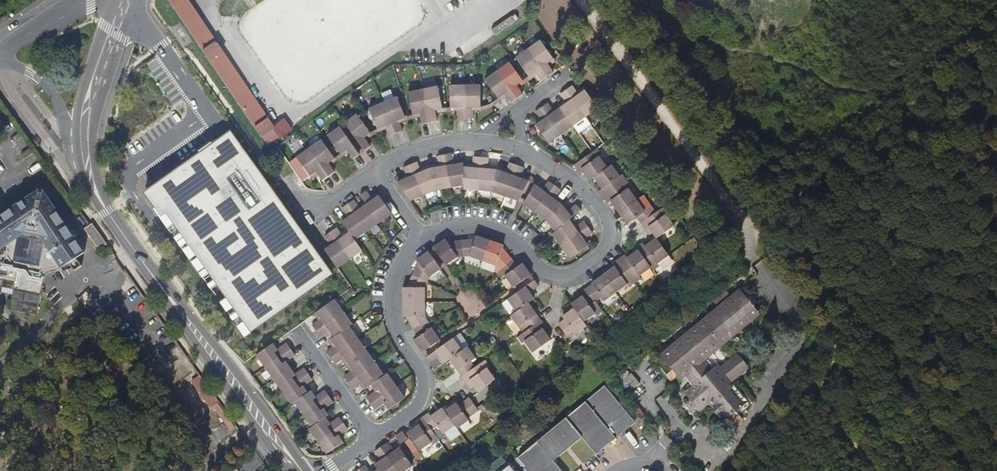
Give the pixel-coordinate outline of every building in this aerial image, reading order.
[(188,0),(169,0),(261,137),(275,128),(257,102),(255,103),(221,54),(223,52),(188,0)] [(552,57),(539,39),(527,47),(546,75),(552,71),(548,64),(546,62),(552,57)] [(546,75),(527,47),(514,56),(528,75),(534,70),(536,73),(540,79),(546,75)] [(257,102),(223,52),(221,54),(255,103),(257,102)] [(521,79),(508,61),(496,69),(515,97),(522,92),(517,86),(515,83),(521,79)] [(515,97),(496,69),(484,78),(497,96),(503,92),(505,94),(510,101),(515,97)] [(526,79),(536,73),(534,70),(528,75),(525,77),(526,79)] [(517,86),(526,79),(525,77),(521,79),(515,83),(517,86)] [(466,119),(465,85),(450,85),(451,108),(458,108),(458,111),(458,119),(466,119)] [(480,107),(480,85),(465,85),(466,119),(473,119),(473,111),(473,108),(480,107)] [(598,108),(585,90),(579,95),(577,92),(572,86),(566,90),(586,117),(598,108)] [(442,109),(437,87),(423,90),(430,123),(437,121),(436,114),(435,110),(442,109)] [(430,123),(423,90),(408,93),(413,115),(421,114),(421,116),(423,124),(430,123)] [(586,117),(566,90),(560,94),(565,101),(567,103),(560,108),(573,126),(586,117)] [(393,91),(383,93),(384,100),(394,98),(393,91)] [(405,117),(397,97),(383,103),(396,134),(403,131),(399,123),(398,121),(405,117)] [(480,111),(490,104),(489,101),(480,107),(480,111)] [(396,134),(383,103),(369,109),(378,129),(385,126),(386,129),(389,137),(396,134)] [(573,126),(560,108),(554,112),(553,110),(548,103),(542,107),(561,135),(573,126)] [(561,135),(542,107),(535,112),(540,118),(542,121),(536,125),(549,143),(561,135)] [(370,133),(357,114),(345,123),(363,148),(364,151),(370,146),(366,140),(364,138),(370,133)] [(267,146),(292,129),(286,120),(275,128),(261,137),(267,146)] [(358,152),(340,127),(327,135),(341,154),(347,150),(349,152),(353,159),(359,154),(358,152)] [(332,273),(273,190),(229,129),(144,190),(252,329),(332,273)] [(366,140),(375,133),(374,131),(370,133),(364,138),(366,140)] [(334,159),(321,140),(309,149),(329,176),(335,172),(330,166),(329,163),(334,159)] [(329,176),(309,149),(297,157),(310,176),(316,172),(318,174),(322,181),(329,176)] [(607,168),(599,157),(602,155),(597,149),(592,152),(580,161),(574,165),(579,172),(582,170),(584,173),(590,181),(594,178),(607,168)] [(340,159),(349,152),(347,150),(341,154),(338,156),(340,159)] [(463,167),(463,163),(454,165),(453,162),(452,154),(445,155),(450,188),(464,186),(463,167)] [(450,188),(445,155),(438,156),(439,164),(439,167),(430,169),(436,190),(450,188)] [(330,166),(340,159),(338,156),(334,159),(329,163),(330,166)] [(478,191),(481,158),(474,157),(473,164),(473,168),(463,167),(464,186),(464,189),(478,191)] [(492,192),(497,170),(488,169),(488,166),(489,158),(481,158),(478,191),(492,192)] [(436,190),(430,169),(421,172),(420,169),(417,162),(410,165),(423,195),(436,190)] [(506,197),(517,165),(510,163),(507,170),(506,173),(497,170),(492,192),(506,197)] [(423,195),(410,165),(404,168),(406,175),(408,178),(397,182),(410,201),(423,195)] [(520,198),(529,181),(520,178),(521,175),(524,168),(517,165),(506,197),(519,201),(520,198)] [(603,197),(626,181),(622,175),(620,177),(612,165),(607,168),(594,178),(598,184),(602,189),(599,191),(603,197)] [(535,212),(555,186),(549,181),(544,188),(542,190),(535,185),(525,201),(524,204),(535,212)] [(636,200),(629,189),(631,187),(626,181),(603,197),(608,204),(611,202),(618,213),(636,200)] [(544,188),(536,182),(535,185),(542,190),(544,188)] [(546,221),(561,205),(554,199),(556,197),(561,190),(555,186),(535,212),(546,221)] [(44,187),(0,216),(0,297),(1,297),(4,287),(15,290),(9,311),(37,318),(50,282),(49,279),(53,276),(58,276),(61,275),(65,273),(89,257),(44,187)] [(392,214),(379,196),(373,200),(371,198),(366,191),(360,195),(365,202),(366,204),(379,222),(392,214)] [(428,204),(435,202),(432,193),(426,195),(428,204)] [(564,203),(556,197),(554,199),(561,205),(564,203)] [(379,222),(366,204),(360,209),(359,206),(354,200),(348,204),(367,231),(379,222)] [(645,211),(636,200),(618,213),(623,219),(627,224),(637,218),(641,223),(654,214),(649,208),(645,211)] [(367,231),(348,204),(342,208),(347,215),(349,217),(342,222),(348,230),(349,232),(355,240),(367,231)] [(571,218),(581,210),(576,205),(569,210),(567,212),(561,205),(546,221),(555,231),(569,220),(571,218)] [(657,239),(674,226),(667,215),(669,214),(664,207),(654,214),(641,223),(644,228),(646,230),(649,228),(653,233),(656,238),(657,239)] [(561,246),(588,227),(584,221),(577,226),(575,228),(569,220),(555,231),(552,234),(561,246)] [(104,240),(94,222),(89,224),(86,226),(96,244),(102,241),(104,240)] [(588,246),(583,239),(585,238),(592,233),(588,227),(561,246),(570,259),(588,246)] [(355,240),(349,232),(343,237),(341,234),(337,228),(331,232),(350,259),(362,250),(355,240)] [(350,259),(331,232),(325,236),(329,243),(331,245),(325,250),(337,268),(350,259)] [(483,261),(490,240),(480,237),(476,236),(475,239),(462,241),(463,256),(468,256),(483,261)] [(657,239),(656,238),(649,243),(645,246),(643,243),(637,248),(638,250),(651,268),(653,271),(659,266),(658,264),(669,256),(657,239)] [(463,256),(462,241),(447,242),(445,239),(441,242),(433,248),(435,250),(444,263),(446,265),(458,257),(463,256)] [(512,259),(503,248),(504,245),(497,243),(490,240),(483,261),(496,266),(497,266),(501,271),(512,259)] [(651,268),(638,250),(632,255),(627,258),(625,255),(619,259),(635,283),(640,279),(638,277),(651,268)] [(430,254),(429,251),(421,257),(416,260),(419,263),(413,276),(427,282),(429,277),(441,269),(439,266),(430,254)] [(524,265),(522,263),(518,266),(512,259),(501,271),(504,275),(513,288),(515,286),(529,277),(531,275),(525,267),(524,265)] [(635,283),(619,259),(612,264),(614,266),(615,267),(603,275),(616,293),(627,285),(629,287),(635,283)] [(604,301),(616,293),(603,275),(592,283),(592,284),(586,289),(596,301),(601,297),(604,301)] [(425,302),(425,287),(427,282),(413,276),(407,288),(403,288),(403,290),(403,302),(425,302)] [(534,299),(530,293),(532,291),(539,286),(538,285),(535,280),(532,282),(519,291),(517,293),(502,303),(510,314),(515,310),(516,312),(529,303),(534,299)] [(596,313),(590,305),(596,301),(586,289),(580,293),(582,296),(579,298),(571,304),(574,308),(584,322),(596,313)] [(701,362),(760,314),(740,290),(661,355),(681,379),(686,375),(694,385),(689,389),(705,408),(710,404),(726,424),(747,407),(714,368),(709,372),(701,362)] [(316,331),(343,312),(335,299),(316,312),(321,319),(319,321),(312,325),(316,331)] [(425,316),(425,302),(403,302),(403,313),(403,316),(406,317),(414,329),(428,322),(425,316)] [(534,311),(529,303),(516,312),(511,316),(519,327),(524,324),(528,329),(541,320),(534,311)] [(584,322),(574,308),(566,314),(562,316),(564,319),(559,324),(564,331),(568,337),(574,333),(575,335),(587,326),(584,322)] [(349,326),(352,324),(343,312),(316,331),(320,337),(327,332),(329,330),(334,337),(349,326)] [(356,321),(362,331),(375,323),(369,313),(356,321)] [(550,340),(546,335),(542,329),(546,327),(545,326),(541,320),(528,329),(518,337),(523,344),(525,342),(533,353),(550,340)] [(438,341),(440,340),(432,329),(428,322),(414,329),(418,337),(414,340),(419,348),(422,352),(425,351),(438,341)] [(331,358),(358,338),(349,326),(334,337),(331,339),(335,346),(333,347),(327,352),(331,358)] [(361,340),(366,348),(372,344),(367,335),(361,340)] [(366,351),(358,338),(331,358),(335,364),(341,359),(344,357),(348,364),(366,351)] [(450,359),(462,350),(453,338),(444,345),(441,346),(428,356),(426,357),(429,361),(430,363),(437,358),(439,357),(444,363),(450,359)] [(265,367),(291,349),(287,343),(277,350),(273,343),(257,355),(265,367)] [(471,362),(476,358),(467,347),(462,350),(450,359),(456,368),(462,377),(475,368),(471,362)] [(290,368),(286,362),(295,355),(291,349),(265,367),(274,379),(290,368)] [(348,382),(375,363),(366,351),(348,364),(353,370),(351,372),(344,377),(348,382)] [(435,370),(442,365),(437,358),(430,363),(435,370)] [(495,379),(487,369),(490,367),(485,360),(475,368),(462,377),(467,383),(470,381),(474,386),(478,392),(495,379)] [(371,385),(384,375),(375,363),(348,382),(352,388),(359,384),(361,382),(366,388),(371,385)] [(283,392),(308,374),(304,368),(295,375),(290,368),(274,379),(283,392)] [(617,380),(631,396),(642,386),(627,371),(617,380)] [(396,385),(387,373),(384,375),(371,385),(375,391),(366,398),(370,404),(396,385)] [(308,393),(303,386),(313,380),(308,374),(283,392),(292,404),(295,402),(308,393)] [(389,410),(405,398),(396,385),(370,404),(375,410),(384,403),(389,410)] [(582,437),(597,454),(636,422),(606,385),(519,458),(530,470),(563,470),(554,461),(582,437)] [(705,408),(689,389),(685,392),(701,411),(705,408)] [(303,414),(329,396),(325,390),(315,397),(311,391),(308,393),(295,402),(303,414)] [(325,417),(328,415),(324,409),(333,402),(329,396),(303,414),(312,427),(325,417)] [(467,419),(479,411),(477,408),(469,398),(458,405),(456,403),(454,405),(445,411),(455,426),(457,429),(469,420),(467,419)] [(228,431),(233,427),(219,402),(213,406),(228,431)] [(445,411),(442,408),(435,413),(431,416),(429,413),(423,417),(432,430),(437,427),(442,435),(455,426),(445,411)] [(318,441),(343,423),(339,417),(330,424),(325,417),(312,427),(309,429),(318,441)] [(432,430),(423,417),(421,418),(416,422),(418,425),(407,433),(410,437),(420,451),(431,443),(433,445),(439,440),(432,430)] [(343,442),(338,436),(348,429),(343,423),(318,441),(327,454),(343,442)] [(408,438),(403,431),(395,437),(400,444),(408,438)] [(399,447),(393,452),(392,450),(386,443),(381,447),(398,470),(405,470),(412,466),(399,447)] [(381,447),(375,451),(374,451),(379,459),(381,461),(375,465),(377,467),(378,469),(379,470),(398,470),(381,447)]
